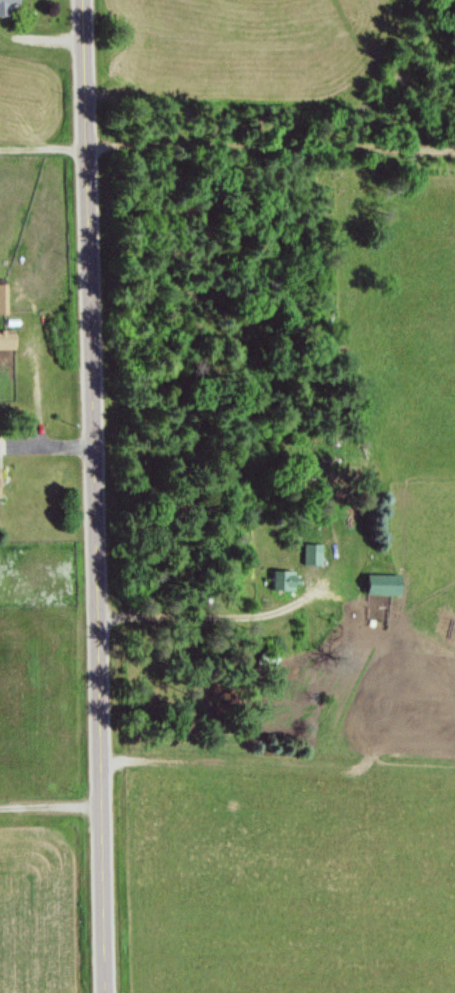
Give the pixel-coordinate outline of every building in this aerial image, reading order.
[(10,18),(10,8),(20,8),(20,0),(0,0),(0,18),(10,18)] [(9,316),(9,285),(0,285),(0,316),(9,316)] [(17,351),(17,334),(0,334),(0,351),(17,351)] [(323,566),(323,546),(305,546),(305,566),(323,566)] [(297,572),(273,572),(273,592),(297,592),(297,572)] [(369,596),(402,596),(402,577),(369,577),(369,596)]
